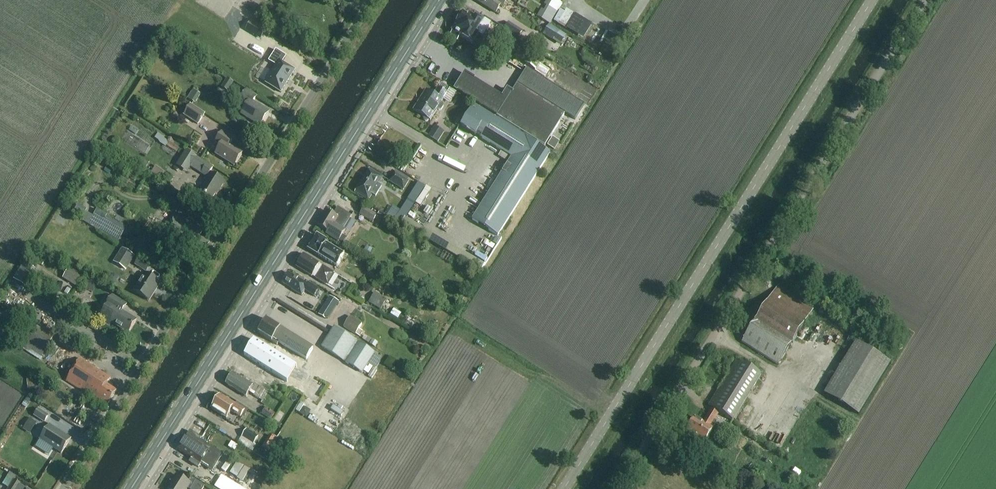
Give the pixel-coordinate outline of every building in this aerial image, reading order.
[(495,13),(500,6),(503,8),(508,0),(475,0),(495,13)] [(556,11),(547,6),(544,11),(541,9),(538,16),(549,23),(556,11)] [(483,21),(469,12),(466,17),(463,14),(462,16),(461,16),(460,17),(459,18),(458,19),(458,21),(458,22),(457,23),(457,24),(452,32),(453,32),(450,36),(458,41),(460,37),(472,44),(480,33),(481,30),(480,29),(481,26),(494,34),(500,25),(486,16),(483,21)] [(256,24),(251,33),(256,36),(261,27),(256,24)] [(518,39),(522,32),(508,24),(504,31),(518,39)] [(545,35),(559,45),(566,35),(551,25),(545,35)] [(276,67),(266,83),(281,93),(295,71),(282,63),(286,57),(276,50),(268,62),(276,67)] [(532,76),(540,64),(528,57),(521,69),(532,76)] [(503,97),(486,86),(475,79),(468,75),(465,73),(464,74),(462,77),(454,89),(455,89),(457,91),(496,116),(503,121),(513,127),(543,147),(550,136),(563,117),(565,114),(570,106),(570,105),(566,102),(537,83),(523,74),(520,80),(514,87),(511,92),(508,90),(503,97)] [(227,91),(233,82),(227,78),(221,87),(227,91)] [(441,103),(447,93),(450,89),(441,83),(433,95),(426,90),(413,110),(425,117),(423,119),(424,121),(425,122),(428,122),(429,120),(430,121),(437,110),(439,111),(441,110),(444,107),(443,104),(441,103)] [(260,126),(269,112),(253,102),(257,97),(247,90),(240,100),(248,104),(241,114),(260,126)] [(199,122),(205,112),(190,102),(184,113),(199,122)] [(498,236),(551,154),(474,105),(461,125),(512,158),(472,220),(498,236)] [(170,117),(167,122),(183,130),(186,124),(170,117)] [(234,166),(243,153),(229,145),(233,139),(221,132),(215,142),(220,146),(215,154),(234,166)] [(139,135),(137,141),(149,147),(152,141),(139,135)] [(554,151),(560,142),(553,138),(547,146),(554,151)] [(152,144),(149,149),(158,153),(161,149),(152,144)] [(186,150),(179,162),(189,168),(193,163),(203,170),(201,174),(208,178),(198,193),(211,201),(218,190),(219,190),(224,182),(211,174),(214,168),(207,164),(196,157),(186,150)] [(167,153),(165,163),(173,165),(175,155),(167,153)] [(382,186),(379,184),(383,178),(369,169),(355,192),(368,201),(372,194),(375,197),(382,186)] [(396,172),(390,182),(404,190),(410,181),(396,172)] [(391,201),(384,211),(392,216),(399,206),(391,201)] [(351,217),(338,208),(333,215),(327,211),(318,226),(329,233),(327,235),(338,242),(339,240),(342,236),(345,230),(344,229),(351,217)] [(364,208),(359,215),(372,223),(377,215),(364,208)] [(202,256),(210,244),(199,237),(202,231),(174,213),(162,231),(202,256)] [(108,216),(98,231),(117,243),(122,235),(127,238),(134,227),(128,224),(126,228),(122,225),(109,217),(108,216)] [(481,272),(485,266),(405,219),(402,225),(481,272)] [(337,268),(344,256),(325,244),(327,242),(316,235),(307,250),(337,268)] [(114,263),(124,269),(133,256),(123,250),(114,263)] [(44,252),(37,263),(42,266),(49,254),(44,252)] [(304,255),(296,267),(312,277),(312,276),(316,278),(316,279),(328,286),(335,274),(323,267),(319,265),(320,264),(304,255)] [(146,272),(150,266),(138,259),(135,264),(146,272)] [(14,280),(25,287),(35,270),(25,263),(14,280)] [(465,276),(469,271),(458,263),(455,268),(465,276)] [(83,277),(69,268),(63,278),(77,287),(83,277)] [(156,290),(160,283),(145,273),(134,291),(148,300),(155,289),(156,290)] [(298,279),(288,273),(282,283),(291,289),(291,290),(302,297),(305,291),(314,297),(319,289),(299,277),(298,279)] [(777,366),(814,308),(778,285),(741,343),(777,366)] [(387,313),(391,306),(386,303),(387,301),(374,294),(369,303),(387,313)] [(363,308),(366,298),(356,295),(353,305),(363,308)] [(415,295),(410,302),(415,305),(420,298),(415,295)] [(460,305),(465,297),(461,295),(457,302),(460,305)] [(128,333),(136,321),(121,311),(126,305),(112,296),(98,319),(109,325),(110,322),(128,333)] [(339,302),(332,298),(329,302),(336,306),(339,302)] [(309,318),(312,311),(301,305),(298,312),(309,318)] [(13,327),(18,318),(10,313),(4,322),(13,327)] [(356,335),(362,324),(350,317),(344,328),(356,335)] [(259,335),(267,341),(271,343),(272,343),(274,340),(279,343),(280,344),(282,345),(285,347),(286,348),(291,351),(294,353),(305,360),(306,360),(307,361),(309,358),(312,354),(314,350),(302,343),(296,339),(282,330),(279,328),(269,322),(268,321),(259,335)] [(42,360),(55,339),(36,327),(28,340),(21,335),(16,344),(42,360)] [(362,375),(375,354),(334,327),(321,348),(362,375)] [(371,341),(364,337),(362,340),(375,348),(378,344),(372,340),(371,341)] [(859,414),(890,362),(855,341),(824,393),(859,414)] [(255,342),(245,357),(279,378),(289,363),(255,342)] [(107,405),(116,391),(106,385),(110,378),(81,359),(66,381),(86,393),(87,392),(107,405)] [(733,422),(760,375),(737,361),(710,408),(711,409),(703,423),(694,417),(686,432),(696,438),(694,442),(703,447),(718,422),(716,421),(720,414),(733,422)] [(254,387),(253,386),(232,373),(225,385),(246,398),(250,391),(252,388),(257,392),(256,394),(254,397),(259,400),(265,392),(255,385),(254,387)] [(240,418),(244,412),(235,406),(235,405),(220,395),(210,410),(226,420),(231,412),(240,418)] [(71,406),(75,399),(70,396),(66,402),(71,406)] [(266,408),(262,414),(271,420),(275,414),(266,408)] [(44,422),(48,415),(38,409),(34,416),(44,422)] [(30,419),(26,426),(32,430),(36,423),(30,419)] [(61,453),(71,439),(49,425),(40,440),(61,453)] [(254,445),(258,438),(246,430),(242,437),(254,445)] [(217,463),(222,456),(217,453),(218,453),(210,448),(210,447),(200,441),(202,439),(190,431),(178,450),(193,459),(191,462),(199,467),(200,464),(212,472),(216,465),(212,462),(213,461),(217,463)] [(234,453),(240,446),(227,436),(221,443),(234,453)] [(243,467),(236,477),(242,480),(249,470),(243,467)] [(177,476),(169,488),(204,488),(205,487),(201,485),(191,478),(188,482),(177,476)] [(19,485),(20,484),(14,480),(8,488),(25,488),(19,485)]
